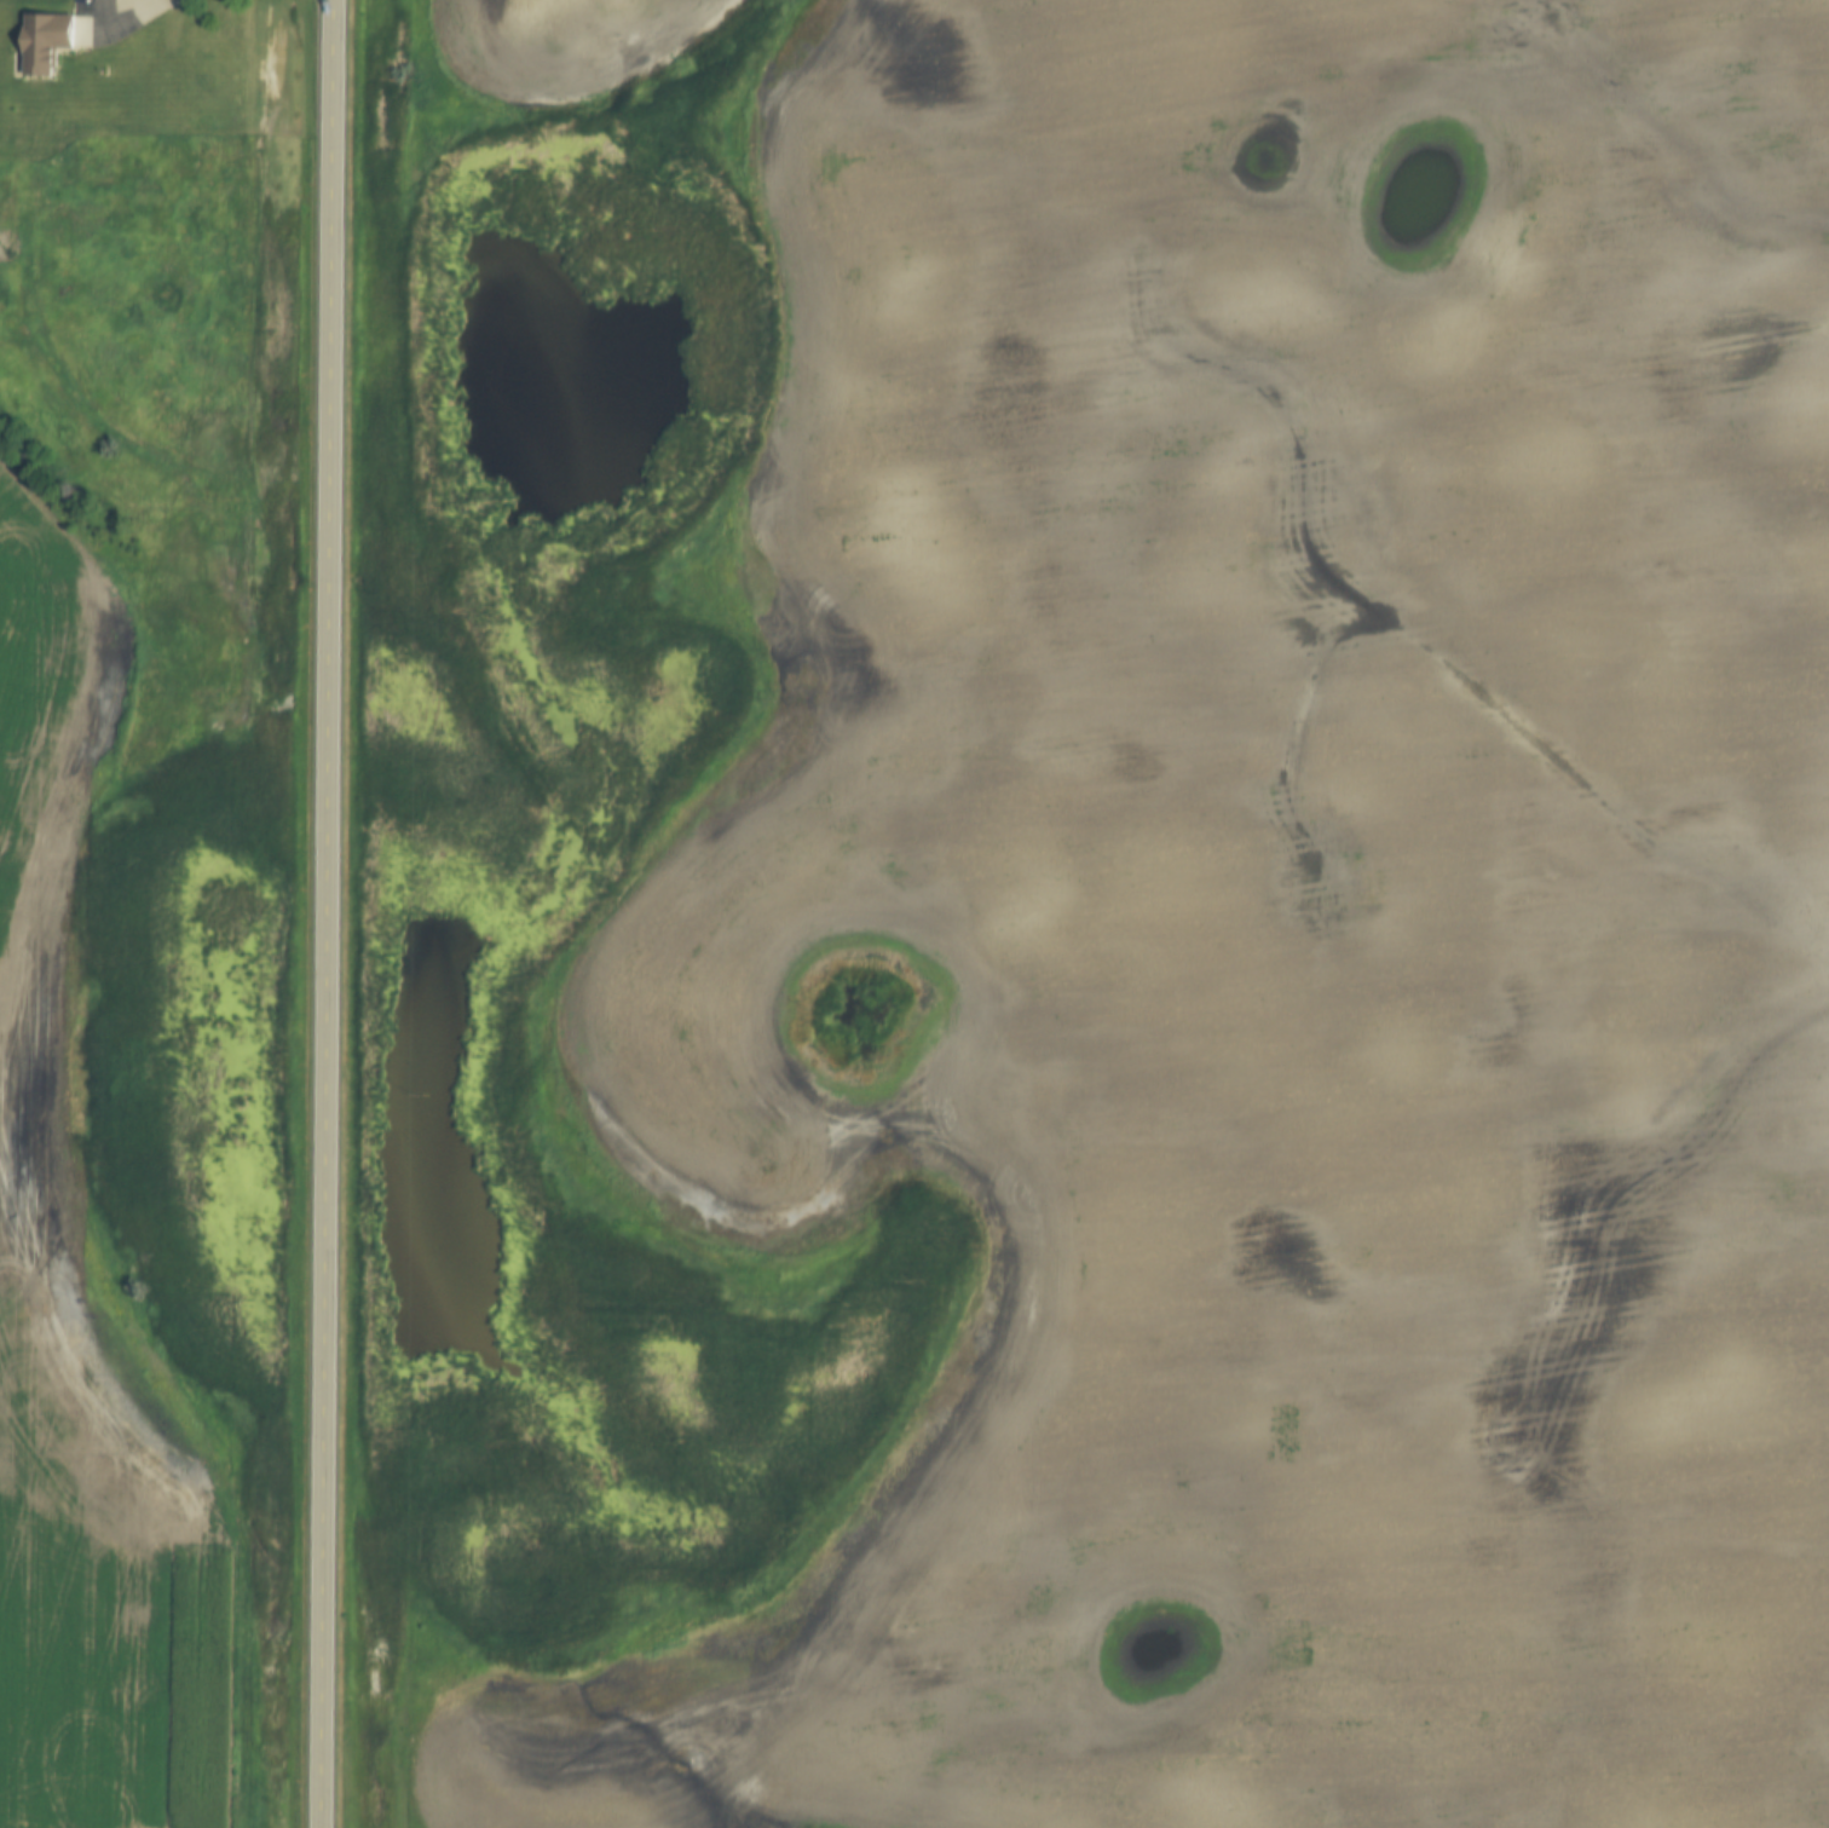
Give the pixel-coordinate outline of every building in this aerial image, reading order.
[(23,75),(54,75),(54,47),(73,47),(73,14),(23,14),(23,75)]
